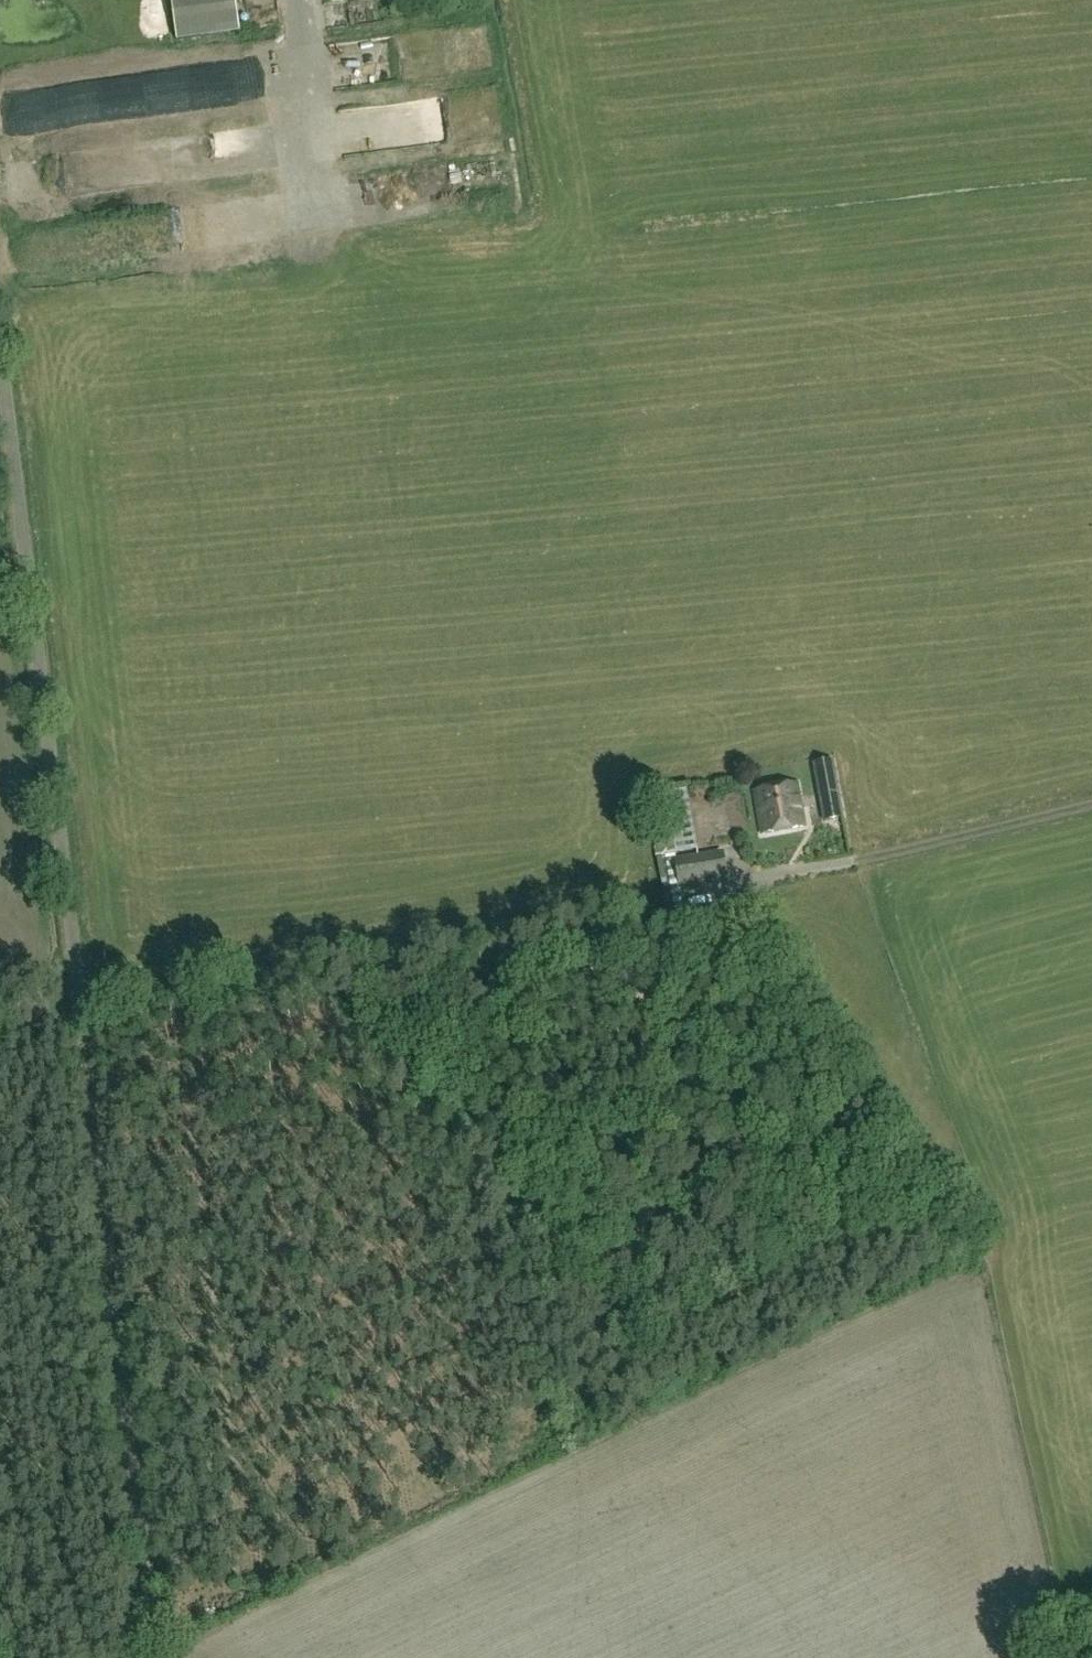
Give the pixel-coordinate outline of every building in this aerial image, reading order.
[(182,35),(243,25),(239,0),(176,0),(182,35)] [(821,796),(838,793),(833,762),(815,765),(821,796)] [(762,834),(804,826),(797,784),(755,791),(762,834)] [(700,857),(677,861),(681,884),(704,880),(700,857)]
